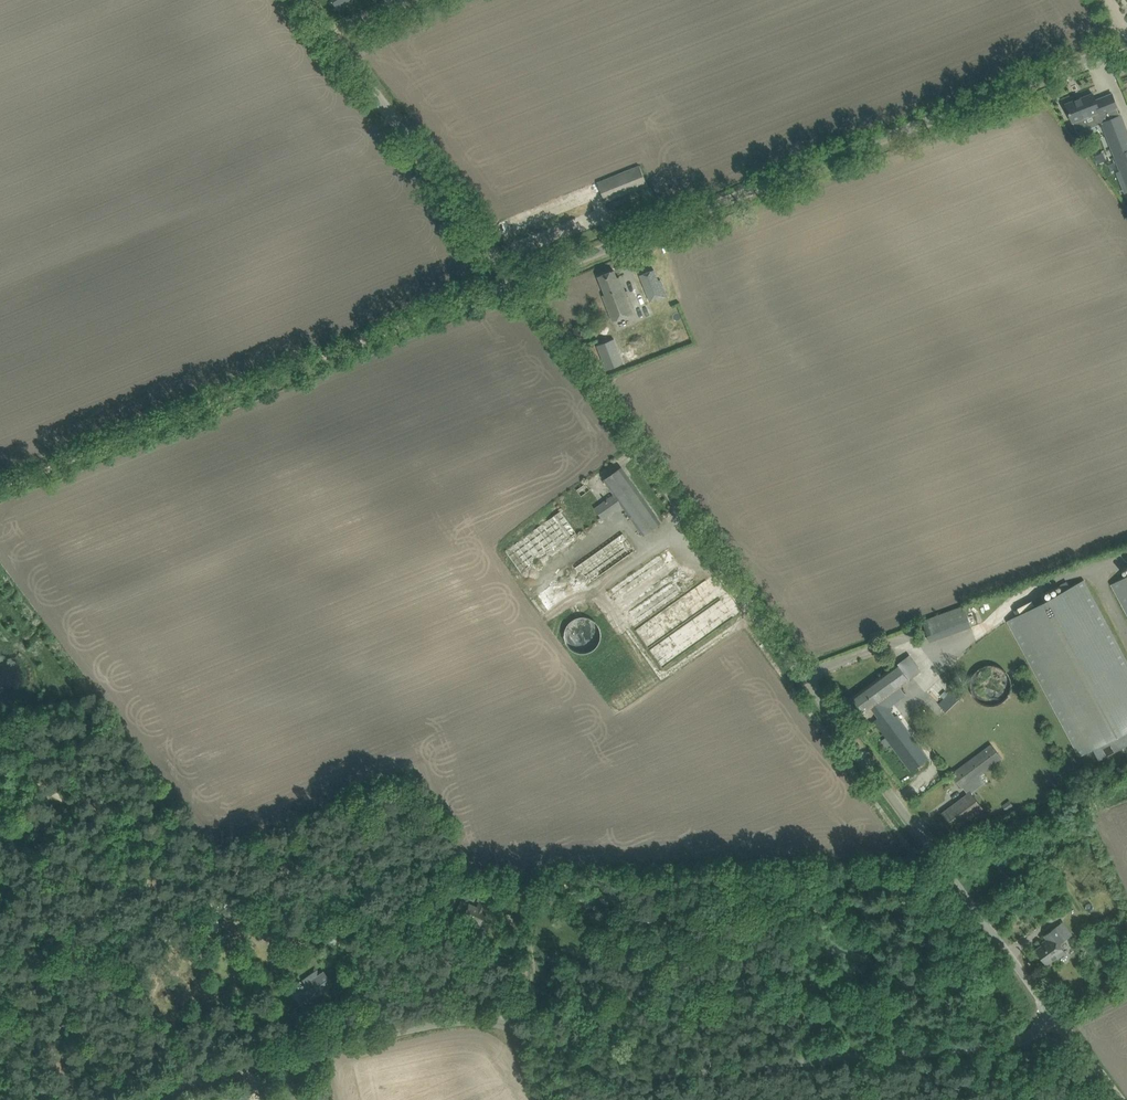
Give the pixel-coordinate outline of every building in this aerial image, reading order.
[(338,9),(350,0),(332,0),(338,9)] [(1070,114),(1077,132),(1103,122),(1119,164),(1122,172),(1118,173),(1125,193),(1126,192),(1126,131),(1121,115),(1120,115),(1117,107),(1118,107),(1112,93),(1096,100),(1093,93),(1066,104),(1070,114)] [(598,183),(602,191),(606,201),(648,184),(640,166),(598,183)] [(655,269),(641,274),(651,301),(658,298),(659,299),(667,296),(661,279),(659,280),(655,269)] [(620,277),(617,278),(614,270),(599,276),(606,294),(603,295),(613,321),(634,313),(629,301),(627,295),(629,294),(628,290),(625,291),(620,277)] [(615,338),(598,345),(607,369),(624,363),(615,338)] [(622,467),(613,474),(604,480),(615,494),(596,508),(603,518),(620,506),(619,504),(621,503),(644,535),(661,522),(622,467)] [(586,483),(577,490),(582,496),(591,489),(586,483)] [(506,550),(510,556),(504,561),(514,576),(521,571),(524,576),(579,536),(561,510),(506,550)] [(538,595),(549,612),(635,550),(623,533),(575,567),(576,568),(538,595)] [(668,548),(659,555),(609,591),(634,627),(694,585),(668,548)] [(1112,584),(1126,613),(1126,576),(1112,584)] [(1008,619),(1078,755),(1093,747),(1100,759),(1126,745),(1126,662),(1084,579),(1008,619)] [(923,621),(931,641),(972,626),(964,605),(923,621)] [(564,633),(564,635),(564,636),(565,638),(565,640),(566,641),(566,643),(567,644),(568,646),(569,647),(570,648),(571,649),(573,650),(574,651),(575,652),(577,652),(579,653),(580,653),(582,653),(583,653),(585,653),(587,653),(588,653),(590,652),(591,651),(593,651),(594,650),(595,649),(597,647),(598,646),(599,645),(600,643),(600,642),(601,640),(601,639),(602,637),(602,636),(602,634),(602,632),(601,631),(601,629),(600,628),(600,626),(599,625),(598,623),(597,622),(596,621),(595,620),(593,619),(592,618),(590,618),(589,617),(587,617),(586,616),(584,616),(583,616),(581,616),(579,616),(578,617),(576,617),(575,618),(574,619),(572,620),(571,621),(570,622),(569,623),(568,624),(567,625),(566,627),(565,628),(565,630),(565,631),(564,633)] [(856,694),(847,701),(859,717),(872,707),(879,717),(875,721),(911,770),(920,764),(928,758),(896,715),(894,716),(890,710),(892,709),(890,707),(893,704),(887,696),(900,686),(921,671),(909,655),(856,694)] [(985,702),(992,703),(999,702),(1005,698),(1009,692),(1011,686),(1011,679),(1008,672),(1004,667),(998,663),(991,662),(984,663),(978,667),(974,671),(971,677),(970,683),(971,689),(974,695),(979,699),(985,702)] [(955,687),(939,703),(947,711),(963,695),(955,687)] [(930,708),(934,705),(923,691),(918,695),(930,708)] [(1003,758),(992,743),(952,774),(962,788),(966,785),(970,792),(942,813),(954,828),(982,807),(971,793),(986,782),(980,774),(1003,758)] [(1003,805),(1006,809),(1013,805),(1010,800),(1003,805)] [(232,911),(223,911),(223,920),(233,920),(232,911)] [(1048,940),(1036,948),(1047,963),(1057,956),(1058,957),(1066,952),(1060,944),(1066,940),(1056,926),(1047,933),(1044,935),(1048,940)] [(301,987),(298,988),(307,1001),(332,984),(323,971),(316,976),(303,985),(302,984),(300,985),(301,987)]
